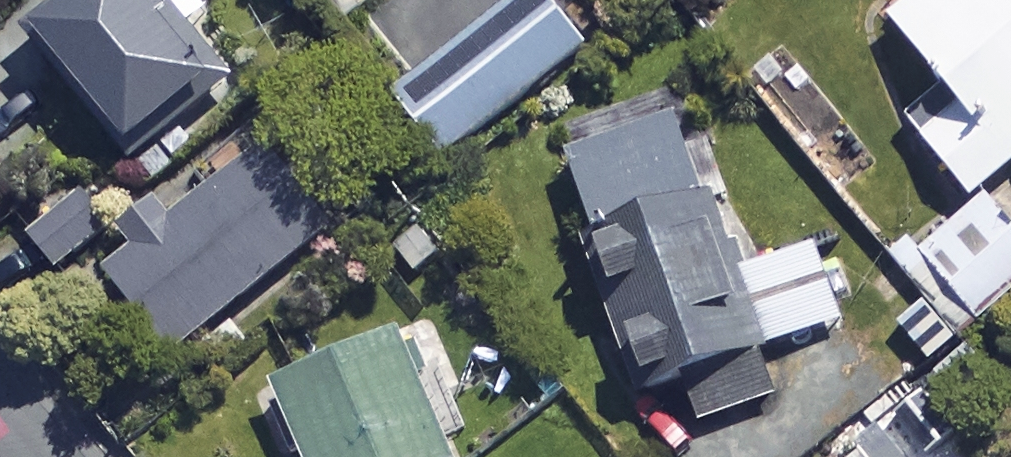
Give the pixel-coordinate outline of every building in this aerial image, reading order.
[(239,89),(193,32),(222,8),(215,0),(77,0),(33,37),(157,186),(203,147),(189,130),(239,89)] [(558,0),(520,0),(399,99),(452,164),(596,47),(558,0)] [(902,24),(955,90),(915,122),(980,203),(1010,178),(1010,0),(932,0),(902,24)] [(744,269),(677,88),(567,129),(610,244),(593,251),(649,403),(694,387),(708,427),(785,399),(768,354),(848,325),(817,242),(744,269)] [(146,261),(121,281),(183,357),(340,232),(279,155),(187,228),(165,201),(124,234),(146,261)] [(113,233),(81,194),(31,234),(63,273),(113,233)] [(909,263),(963,329),(1010,290),(1010,229),(987,199),(909,263)] [(0,210),(0,229),(9,222),(0,210)] [(410,343),(286,396),(312,456),(459,456),(410,343)] [(876,447),(864,456),(885,456),(876,447)]
